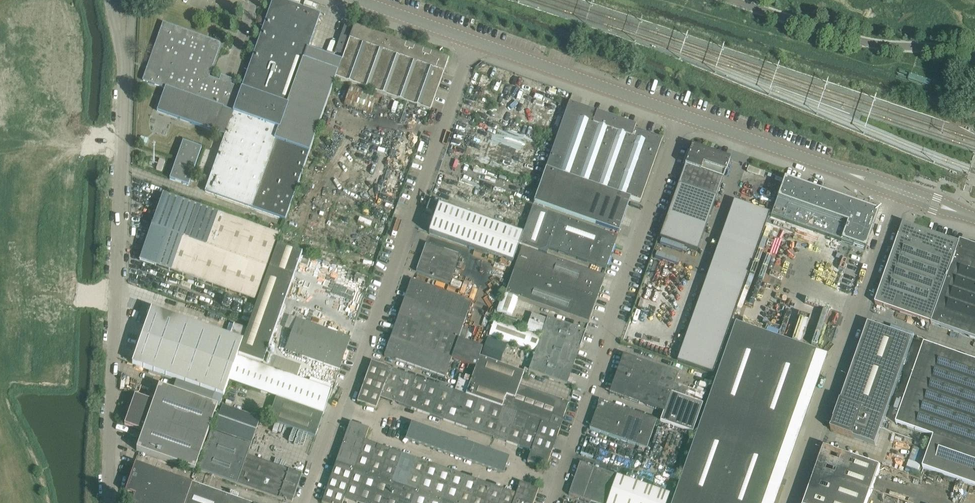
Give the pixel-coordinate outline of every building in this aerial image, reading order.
[(336,79),(338,72),(304,60),(320,16),(275,0),(273,0),(242,90),(209,79),(221,44),(164,24),(143,82),(166,90),(158,112),(192,124),(225,136),(206,193),(285,221),(336,79)] [(335,53),(344,56),(354,27),(345,24),(335,53)] [(430,112),(443,76),(433,73),(436,65),(445,69),(448,61),(354,27),(344,56),(338,72),(336,79),(430,112)] [(443,76),(445,69),(436,65),(433,73),(443,76)] [(910,75),(908,80),(930,87),(932,82),(910,75)] [(350,89),(345,102),(372,112),(377,99),(350,89)] [(546,169),(630,199),(640,203),(662,141),(615,124),(616,120),(569,104),(546,169)] [(170,180),(189,186),(202,149),(184,142),(170,180)] [(691,147),(678,186),(716,199),(730,160),(701,150),(691,147)] [(162,172),(165,163),(160,161),(156,170),(162,172)] [(534,203),(618,233),(630,199),(546,169),(540,186),(534,203)] [(878,213),(822,193),(784,180),(770,218),(865,251),(878,213)] [(678,186),(659,239),(697,252),(716,199),(678,186)] [(163,195),(140,261),(255,302),(278,236),(163,195)] [(733,202),(677,362),(713,375),(769,214),(733,202)] [(522,237),(429,203),(426,213),(432,215),(431,217),(435,219),(429,234),(513,264),(522,237)] [(548,250),(606,270),(617,237),(533,208),(519,245),(547,255),(548,250)] [(960,244),(926,232),(904,224),(876,305),(931,324),(951,269),(960,244)] [(21,248),(22,238),(0,237),(0,247),(21,248)] [(969,338),(974,340),(974,247),(961,242),(960,244),(932,324),(969,338)] [(426,244),(416,272),(450,284),(460,256),(426,244)] [(263,365),(266,355),(302,254),(277,245),(239,356),(263,365)] [(522,249),(514,272),(597,301),(605,278),(522,249)] [(589,324),(597,301),(514,272),(506,295),(589,324)] [(411,281),(404,300),(466,321),(472,302),(411,281)] [(496,312),(512,317),(518,300),(502,295),(496,312)] [(459,340),(466,321),(404,300),(397,319),(459,340)] [(133,365),(224,397),(249,325),(236,320),(230,337),(152,310),(133,365)] [(18,328),(19,318),(0,317),(0,327),(18,328)] [(757,330),(770,334),(774,322),(761,318),(757,330)] [(397,319),(384,357),(445,378),(452,359),(476,368),(479,358),(483,348),(459,340),(397,319)] [(542,336),(579,350),(585,333),(586,332),(548,319),(547,319),(548,319),(542,336)] [(286,351),(339,370),(350,339),(296,320),(286,351)] [(536,354),(572,367),(579,350),(542,336),(541,338),(495,322),(490,337),(536,354)] [(815,353),(735,324),(672,502),(761,502),(815,353)] [(913,340),(869,324),(831,431),(876,446),(913,340)] [(488,339),(481,358),(500,365),(507,345),(488,339)] [(17,353),(18,343),(0,342),(0,352),(17,353)] [(924,344),(896,425),(934,438),(923,469),(974,487),(974,362),(924,344)] [(567,384),(572,367),(536,354),(529,371),(567,385),(567,384)] [(263,366),(297,378),(301,367),(266,355),(263,365),(263,366)] [(624,355),(610,393),(664,413),(661,422),(690,433),(704,393),(675,383),(678,375),(624,355)] [(229,382),(276,398),(268,421),(315,438),(332,391),(238,358),(229,382)] [(466,396),(478,400),(491,405),(504,409),(516,414),(529,418),(541,422),(549,425),(552,416),(564,420),(569,404),(520,386),(524,374),(479,358),(476,368),(466,396)] [(17,373),(17,363),(0,362),(0,372),(17,373)] [(376,409),(380,398),(379,398),(389,369),(371,362),(357,403),(376,409)] [(402,373),(389,369),(379,398),(380,398),(392,403),(402,373)] [(392,403),(405,407),(415,378),(402,373),(392,403)] [(405,407),(418,412),(428,382),(415,378),(405,407)] [(418,412),(430,416),(440,387),(428,382),(418,412)] [(135,396),(131,407),(125,426),(143,432),(137,451),(195,472),(218,408),(159,387),(154,402),(135,396)] [(430,416),(443,421),(453,391),(440,387),(430,416)] [(443,421),(456,425),(466,396),(453,391),(443,421)] [(478,400),(466,396),(456,425),(468,430),(478,400)] [(468,430),(481,434),(491,405),(478,400),(468,430)] [(600,401),(590,429),(589,430),(646,450),(656,421),(600,401)] [(481,434),(494,439),(504,409),(491,405),(481,434)] [(222,407),(214,431),(252,445),(260,420),(222,407)] [(494,439),(506,443),(516,414),(504,409),(494,439)] [(506,443),(531,452),(541,422),(529,418),(516,414),(506,443)] [(561,429),(564,420),(552,416),(549,425),(561,429)] [(531,452),(527,463),(546,470),(553,450),(558,438),(561,429),(549,425),(541,422),(531,452)] [(336,464),(322,502),(343,502),(344,499),(356,502),(367,474),(377,446),(364,442),(368,430),(350,424),(336,464)] [(505,474),(510,457),(412,424),(406,441),(505,474)] [(302,476),(247,457),(251,447),(211,433),(197,471),(288,502),(292,502),(302,476)] [(920,465),(925,448),(916,445),(910,466),(911,466),(912,462),(920,465)] [(377,446),(367,474),(379,479),(389,450),(377,446)] [(805,502),(868,502),(880,468),(824,449),(805,502)] [(389,450),(379,479),(392,483),(402,455),(389,450)] [(402,455),(392,483),(405,488),(415,459),(402,455)] [(415,459),(405,488),(417,492),(427,464),(415,459)] [(616,476),(580,463),(569,495),(592,502),(607,502),(616,476)] [(136,464),(126,493),(135,496),(133,502),(245,502),(136,464)] [(427,464),(417,492),(430,497),(440,468),(427,464)] [(440,468),(430,497),(443,501),(453,473),(440,468)] [(453,473),(443,501),(448,502),(470,502),(478,481),(453,473)] [(357,502),(371,502),(379,479),(367,474),(356,502),(357,502)] [(616,476),(607,502),(667,502),(670,495),(616,476)] [(392,483),(379,479),(371,502),(385,502),(392,483)] [(470,502),(485,502),(491,486),(478,481),(470,502)] [(405,488),(392,483),(385,502),(399,502),(405,488)] [(513,502),(534,502),(539,490),(520,483),(516,494),(516,495),(513,502)] [(516,495),(516,494),(491,486),(485,502),(513,502),(516,495)] [(417,492),(405,488),(399,502),(414,502),(417,492)] [(430,497),(417,492),(414,502),(428,502),(430,497)]
